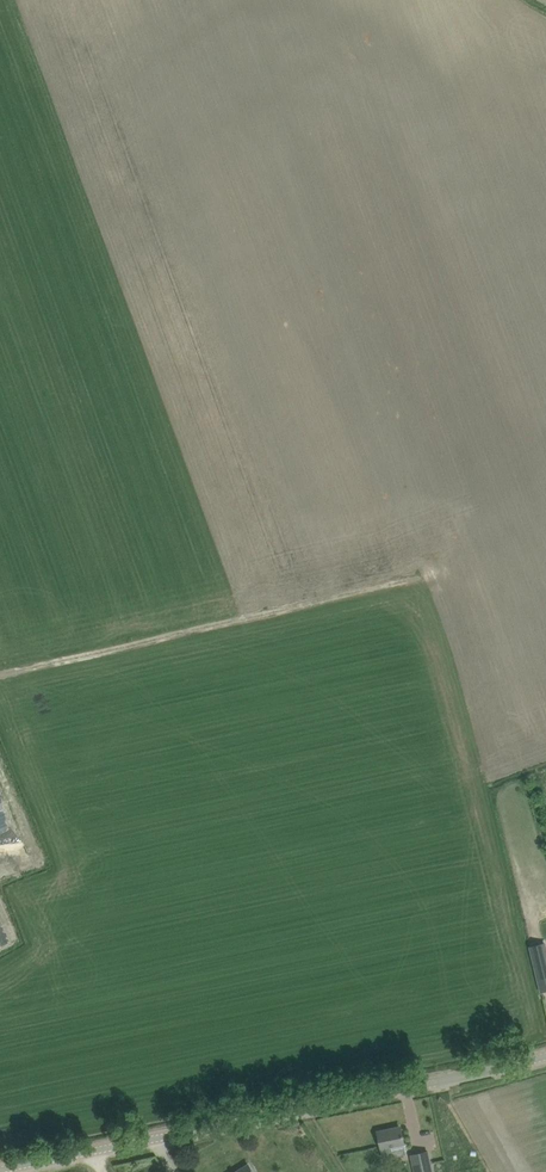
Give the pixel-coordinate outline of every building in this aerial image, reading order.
[(532,960),(539,987),(545,985),(545,957),(532,960)] [(405,1143),(402,1129),(388,1132),(388,1130),(378,1132),(381,1148),(382,1148),(384,1158),(392,1157),(390,1146),(405,1143)] [(429,1151),(412,1155),(415,1171),(433,1171),(429,1151)]
